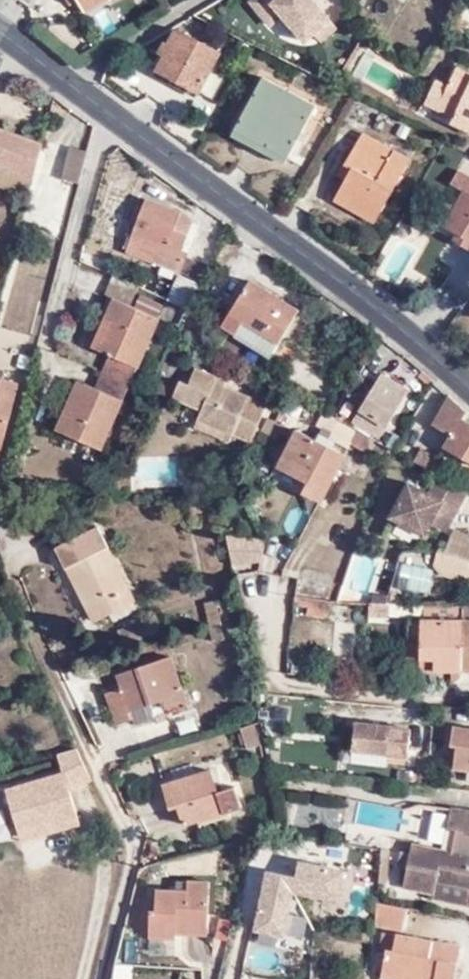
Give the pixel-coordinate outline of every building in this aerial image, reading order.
[(76,6),(81,13),(104,0),(86,0),(76,6)] [(329,19),(312,0),(253,0),(250,2),(271,25),(281,15),(305,41),(313,34),(329,20),(329,19)] [(337,29),(329,20),(313,34),(321,43),(337,29)] [(201,90),(222,48),(176,27),(168,43),(161,39),(157,49),(163,52),(155,67),(201,90)] [(456,66),(447,86),(468,97),(468,72),(456,66)] [(285,158),(314,105),(260,76),(232,129),(285,158)] [(435,80),(423,105),(453,119),(450,124),(468,132),(468,97),(447,86),(435,80)] [(367,125),(350,156),(360,162),(353,173),(345,187),(383,208),(415,152),(367,125)] [(41,144),(0,130),(0,165),(11,168),(33,175),(41,144)] [(78,185),(86,153),(69,148),(61,180),(78,185)] [(360,162),(350,156),(343,168),(353,173),(360,162)] [(0,165),(0,187),(6,189),(11,168),(0,165)] [(27,199),(33,175),(11,168),(6,189),(27,199)] [(458,171),(450,185),(461,192),(441,228),(452,235),(450,240),(468,252),(468,177),(458,171)] [(378,217),(383,208),(345,187),(341,196),(378,217)] [(187,307),(198,282),(179,274),(186,254),(179,251),(190,221),(179,211),(145,197),(124,253),(175,273),(166,299),(187,307)] [(17,258),(20,306),(53,304),(49,256),(17,258)] [(297,310),(249,280),(228,312),(220,326),(268,357),(297,310)] [(136,296),(131,307),(155,317),(159,307),(136,296)] [(155,317),(131,307),(110,298),(100,319),(107,322),(95,349),(107,355),(91,387),(80,383),(69,409),(62,406),(53,427),(98,447),(156,317),(155,317)] [(107,322),(100,319),(89,346),(95,349),(107,322)] [(23,343),(0,336),(0,360),(18,365),(23,343)] [(202,411),(197,422),(231,436),(250,445),(267,406),(224,389),(226,384),(196,372),(189,387),(180,382),(173,399),(202,411)] [(379,376),(358,412),(384,427),(385,428),(406,392),(379,376)] [(0,378),(0,444),(15,382),(0,378)] [(73,380),(62,406),(69,409),(80,383),(73,380)] [(447,397),(430,427),(449,438),(443,448),(468,462),(468,424),(463,420),(466,413),(447,397)] [(384,427),(358,412),(355,417),(381,432),(384,427)] [(231,436),(197,422),(194,430),(228,444),(231,436)] [(268,439),(274,428),(265,423),(259,435),(268,439)] [(314,443),(310,441),(290,481),(303,487),(300,495),(319,504),(352,441),(323,427),(314,443)] [(268,439),(274,441),(281,431),(274,428),(268,439)] [(290,481),(310,441),(294,434),(274,473),(290,481)] [(417,448),(409,462),(429,472),(433,466),(437,459),(417,448)] [(433,466),(429,472),(437,476),(440,470),(433,466)] [(466,492),(437,476),(427,495),(406,485),(388,519),(423,536),(433,517),(448,524),(455,515),(466,492)] [(100,624),(138,606),(111,552),(113,551),(102,529),(58,551),(69,573),(72,572),(100,624)] [(234,565),(262,561),(268,538),(228,534),(234,565)] [(436,555),(434,560),(468,571),(468,552),(460,549),(440,544),(436,555)] [(363,557),(359,579),(379,582),(383,560),(363,557)] [(396,591),(429,596),(433,569),(401,564),(396,591)] [(369,595),(369,603),(383,603),(386,595),(369,595)] [(327,612),(329,601),(293,596),(293,607),(327,612)] [(368,604),(368,618),(388,619),(388,604),(368,604)] [(203,606),(206,626),(219,623),(215,605),(203,606)] [(420,671),(460,668),(460,665),(461,619),(410,618),(408,637),(420,638),(420,671)] [(460,668),(468,669),(468,620),(461,619),(460,665),(460,668)] [(219,623),(206,626),(210,646),(223,643),(219,623)] [(405,672),(420,671),(420,638),(408,637),(405,672)] [(327,660),(327,643),(310,644),(311,660),(327,660)] [(118,728),(135,723),(133,715),(150,710),(164,706),(166,714),(190,707),(176,659),(121,676),(125,692),(109,697),(118,728)] [(309,677),(309,667),(289,665),(289,675),(309,677)] [(133,715),(135,723),(137,729),(155,724),(150,710),(133,715)] [(353,723),(351,742),(405,749),(408,730),(353,723)] [(243,752),(258,747),(251,726),(237,730),(243,752)] [(451,728),(449,747),(457,748),(454,770),(466,772),(468,772),(468,730),(451,728)] [(405,749),(351,742),(350,750),(387,754),(386,757),(405,759),(405,749)] [(69,791),(92,779),(77,747),(55,754),(62,774),(5,792),(18,834),(55,822),(59,831),(80,825),(69,791)] [(418,758),(414,784),(425,785),(428,759),(418,758)] [(242,814),(236,793),(218,798),(211,775),(161,790),(168,813),(176,811),(183,832),(242,814)] [(314,796),(309,819),(339,825),(344,802),(314,796)] [(445,829),(451,831),(454,810),(448,809),(445,829)] [(454,810),(451,831),(455,831),(451,855),(410,848),(403,888),(433,894),(435,883),(468,889),(468,813),(454,810)] [(21,844),(59,831),(55,822),(18,834),(21,844)] [(344,870),(300,861),(297,876),(269,871),(257,929),(284,935),(293,891),(338,900),(344,870)] [(175,935),(207,936),(209,883),(188,882),(187,892),(156,890),(155,912),(150,912),(148,938),(175,940),(175,935)] [(433,894),(432,899),(468,905),(468,889),(435,883),(433,894)] [(375,902),(374,925),(405,931),(408,908),(375,902)] [(209,920),(207,938),(228,940),(230,922),(209,920)] [(381,972),(417,978),(455,978),(462,948),(397,935),(394,951),(387,949),(381,972)]
